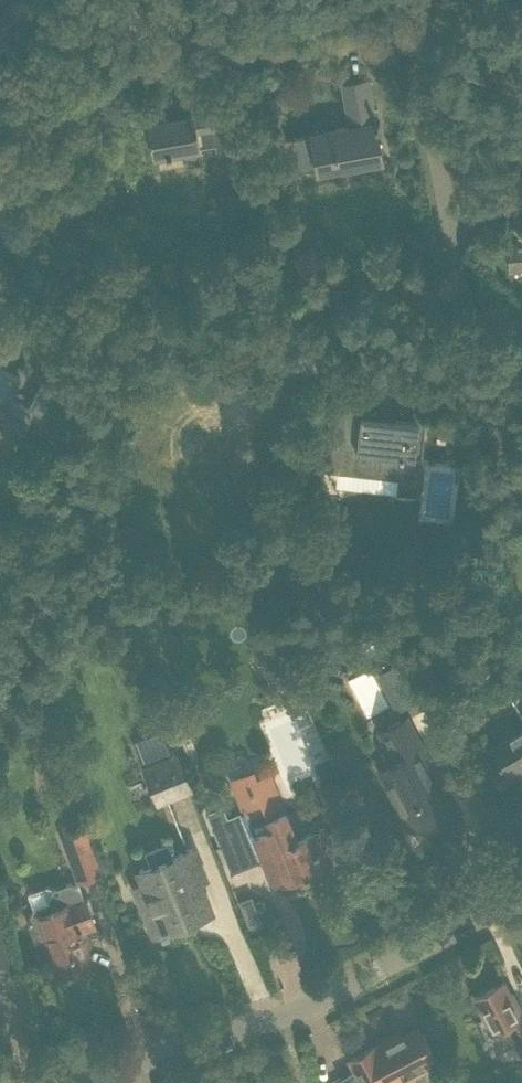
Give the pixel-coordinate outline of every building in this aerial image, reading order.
[(350,126),(312,133),(294,136),(299,164),(301,167),(304,167),(309,167),(318,165),(319,173),(335,170),(336,166),(363,161),(364,164),(382,161),(381,157),(382,157),(376,126),(378,125),(378,121),(374,122),(367,79),(342,83),(350,126)] [(227,108),(148,122),(153,153),(153,154),(187,148),(199,146),(210,144),(213,161),(220,202),(245,198),(238,159),(236,159),(227,108)] [(507,241),(510,266),(521,265),(521,239),(507,241)] [(344,412),(330,410),(330,412),(329,412),(329,415),(330,416),(327,442),(326,441),(323,470),(337,472),(337,471),(398,478),(396,492),(418,495),(422,457),(418,457),(422,422),(375,417),(376,410),(344,407),(344,412)] [(470,518),(459,532),(469,540),(480,526),(470,518)] [(512,612),(521,630),(521,607),(520,608),(512,612)] [(399,667),(384,674),(401,707),(426,695),(408,662),(402,651),(393,656),(399,667)] [(448,807),(438,787),(437,784),(440,782),(406,716),(388,725),(407,762),(382,775),(409,827),(448,807)] [(505,730),(509,737),(493,746),(501,761),(490,767),(501,786),(521,773),(521,720),(505,730)] [(189,754),(178,759),(189,785),(200,780),(189,754)] [(189,785),(178,759),(177,755),(144,770),(158,801),(190,787),(189,785)] [(250,794),(244,797),(239,799),(245,814),(242,816),(242,815),(240,815),(240,816),(236,818),(237,822),(231,825),(224,806),(225,806),(224,804),(222,805),(222,806),(209,811),(209,810),(207,811),(208,813),(209,812),(215,826),(214,827),(214,828),(215,828),(222,844),(221,844),(222,846),(223,845),(223,844),(253,832),(271,877),(291,869),(294,877),(300,875),(302,879),(316,873),(315,869),(349,855),(345,847),(334,851),(331,845),(334,840),(331,835),(327,834),(324,827),(296,838),(274,784),(254,792),(253,790),(249,792),(250,794)] [(99,873),(84,829),(60,838),(75,881),(99,873)] [(210,912),(202,891),(193,868),(199,866),(192,848),(140,869),(156,910),(147,914),(154,934),(210,912)] [(47,885),(28,892),(28,893),(33,907),(31,908),(28,915),(30,923),(29,924),(36,943),(42,941),(48,956),(51,955),(59,974),(91,962),(79,932),(83,930),(82,929),(94,924),(84,898),(83,898),(79,887),(70,882),(53,888),(47,885)] [(8,946),(0,919),(0,949),(8,946)] [(516,1005),(519,1003),(513,992),(510,994),(504,981),(473,998),(483,1016),(475,1020),(490,1049),(513,1037),(521,1053),(521,1015),(516,1005)] [(347,1074),(348,1076),(351,1082),(393,1082),(392,1081),(417,1068),(419,1071),(438,1061),(430,1046),(420,1026),(388,1043),(386,1039),(350,1058),(356,1069),(347,1074)]
